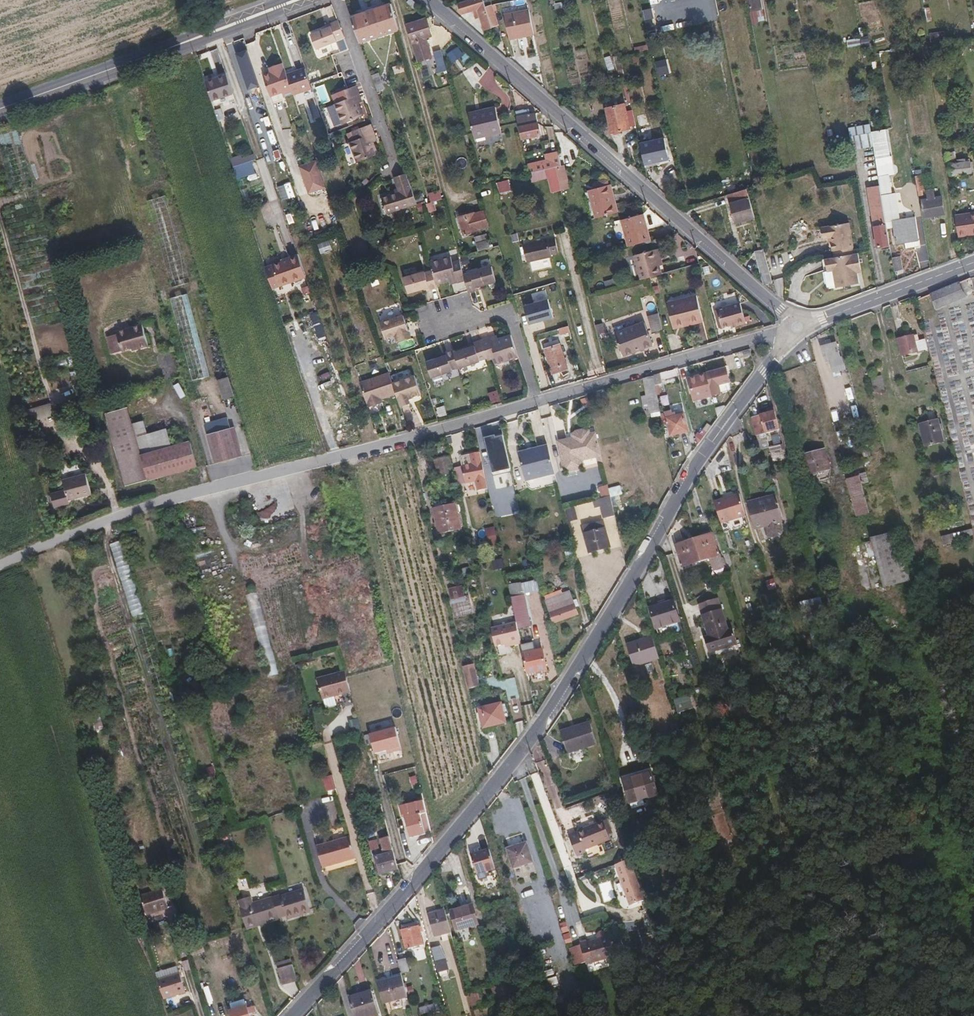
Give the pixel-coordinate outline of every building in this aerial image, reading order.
[(414,0),(411,0),(409,3),(415,8),(418,4),(414,0)] [(494,5),(487,7),(485,0),(477,0),(460,5),(464,16),(479,11),(485,32),(501,27),(494,5)] [(400,31),(393,4),(373,11),(382,37),(400,31)] [(538,36),(532,10),(507,16),(513,41),(538,36)] [(382,37),(373,11),(353,18),(362,44),(382,37)] [(345,38),(339,21),(330,25),(331,28),(326,29),(312,35),(317,50),(338,42),(338,40),(345,38)] [(408,28),(418,66),(432,62),(426,42),(431,40),(426,23),(408,28)] [(947,40),(945,31),(930,34),(931,43),(947,40)] [(106,57),(104,50),(103,49),(92,53),(95,61),(106,57)] [(246,50),(235,54),(248,90),(258,87),(246,50)] [(447,66),(443,53),(436,55),(440,68),(447,66)] [(625,71),(622,60),(616,61),(618,72),(625,71)] [(288,72),(284,62),(274,65),(275,68),(274,71),(271,72),(264,74),(271,96),(283,92),(285,96),(295,93),(288,72)] [(312,87),(305,66),(293,70),(301,91),(312,87)] [(449,75),(447,66),(440,68),(440,71),(436,72),(437,79),(449,75)] [(301,91),(293,70),(288,72),(295,93),(301,91)] [(233,94),(226,74),(206,81),(212,101),(233,94)] [(383,84),(380,75),(374,77),(377,87),(383,84)] [(364,116),(359,104),(357,96),(359,95),(357,87),(338,94),(341,102),(335,104),(343,124),(364,116)] [(495,104),(468,110),(474,136),(501,130),(495,104)] [(631,130),(626,106),(607,110),(613,134),(631,130)] [(541,132),(536,112),(517,116),(521,136),(541,132)] [(375,143),(373,136),(376,135),(372,125),(353,132),(356,141),(349,143),(357,164),(379,156),(375,143)] [(874,145),(871,133),(851,137),(853,149),(874,145)] [(670,164),(665,143),(641,148),(646,170),(670,164)] [(563,168),(560,154),(554,155),(557,170),(563,168)] [(248,158),(232,160),(234,172),(250,169),(248,158)] [(328,187),(319,161),(302,167),(311,193),(328,187)] [(554,170),(553,167),(550,168),(550,165),(529,169),(530,176),(554,170)] [(969,165),(949,168),(950,178),(971,175),(969,165)] [(419,204),(408,174),(396,178),(401,193),(383,199),(388,215),(419,204)] [(926,191),(924,176),(916,178),(918,192),(922,192),(926,191)] [(893,197),(890,177),(879,179),(880,186),(883,199),(893,197)] [(891,247),(883,199),(880,186),(868,188),(878,249),(891,247)] [(613,188),(596,192),(601,212),(618,209),(613,188)] [(756,216),(748,188),(730,194),(737,221),(756,216)] [(440,191),(428,194),(430,203),(442,200),(440,191)] [(945,215),(943,199),(923,202),(925,218),(932,217),(936,217),(945,215)] [(486,227),(482,213),(475,215),(474,213),(460,217),(465,236),(480,231),(479,229),(486,227)] [(954,217),(957,238),(973,236),(973,214),(954,217)] [(646,233),(642,216),(622,221),(628,248),(651,242),(649,232),(646,233)] [(919,242),(915,218),(892,223),(896,246),(905,244),(919,242)] [(849,223),(823,226),(825,238),(830,237),(832,251),(853,248),(849,223)] [(558,238),(526,246),(530,262),(554,257),(554,255),(561,253),(558,238)] [(921,247),(919,242),(905,244),(906,250),(921,247)] [(661,276),(659,268),(657,261),(661,260),(658,250),(634,257),(640,281),(661,276)] [(856,272),(855,266),(860,265),(858,253),(825,259),(827,271),(833,270),(836,287),(858,283),(856,272)] [(309,277),(301,254),(291,257),(292,260),(285,262),(268,267),(275,289),(309,277)] [(768,266),(766,256),(758,258),(760,268),(768,266)] [(904,271),(901,258),(893,260),(895,273),(904,271)] [(467,277),(462,262),(455,264),(454,259),(439,263),(440,266),(435,269),(436,272),(440,286),(453,282),(460,280),(461,284),(468,281),(467,277)] [(773,284),(768,266),(760,268),(765,285),(773,284)] [(500,282),(495,267),(487,269),(488,270),(467,277),(468,281),(472,293),(480,291),(479,288),(484,287),(500,282)] [(440,286),(436,272),(429,274),(408,280),(413,296),(428,292),(433,290),(434,293),(442,291),(440,286)] [(960,285),(931,297),(936,310),(965,299),(960,285)] [(373,289),(363,292),(369,311),(379,308),(373,289)] [(186,295),(170,299),(192,381),(209,376),(186,295)] [(525,307),(531,327),(555,320),(549,300),(525,307)] [(690,310),(668,315),(674,337),(695,332),(696,335),(705,332),(699,305),(690,307),(690,310)] [(746,327),(741,306),(718,312),(723,331),(731,328),(737,326),(738,330),(746,327)] [(416,338),(409,316),(385,324),(391,340),(401,336),(403,343),(416,338)] [(148,344),(142,323),(117,330),(122,349),(132,346),(137,345),(138,347),(148,344)] [(653,348),(649,333),(620,341),(624,356),(653,348)] [(523,356),(515,334),(502,339),(495,341),(493,338),(486,341),(492,358),(492,360),(500,357),(502,363),(523,356)] [(916,350),(922,348),(921,344),(915,345),(913,339),(898,343),(903,359),(918,355),(916,350)] [(492,358),(486,341),(478,343),(479,346),(474,348),(459,353),(464,367),(465,368),(485,361),(484,361),(492,358)] [(559,345),(545,349),(552,373),(567,369),(559,345)] [(835,346),(820,350),(825,365),(830,363),(834,375),(844,372),(835,346)] [(464,367),(459,353),(459,350),(448,354),(449,357),(444,359),(432,363),(437,378),(457,371),(457,370),(464,367)] [(720,387),(731,383),(727,370),(708,375),(714,397),(722,395),(720,387)] [(400,392),(396,382),(392,371),(365,381),(373,405),(383,402),(381,398),(386,397),(400,392)] [(662,382),(678,378),(676,371),(660,375),(662,382)] [(425,392),(419,374),(396,382),(400,392),(404,405),(414,402),(413,397),(425,392)] [(662,382),(660,375),(653,377),(656,388),(663,386),(662,382)] [(714,397),(708,375),(690,380),(696,402),(714,397)] [(880,376),(870,379),(874,393),(884,390),(880,376)] [(226,409),(237,405),(229,378),(217,382),(226,409)] [(140,456),(130,425),(124,408),(103,415),(126,487),(147,480),(140,456)] [(672,413),(665,415),(666,421),(668,420),(671,437),(688,433),(685,416),(674,419),(672,413)] [(775,433),(770,415),(749,422),(753,439),(775,433)] [(151,452),(142,422),(130,425),(140,456),(151,452)] [(938,424),(921,427),(926,450),(944,446),(938,424)] [(229,426),(206,433),(215,462),(238,456),(229,426)] [(559,449),(577,444),(576,441),(590,437),(589,434),(584,433),(577,435),(572,438),(573,441),(558,445),(559,449)] [(494,435),(483,437),(492,473),(510,469),(502,436),(494,437),(494,435)] [(602,459),(596,436),(590,437),(576,441),(577,444),(559,449),(564,468),(582,464),(597,460),(602,459)] [(147,480),(195,465),(188,440),(151,452),(140,456),(147,480)] [(527,455),(548,450),(547,447),(524,453),(527,455)] [(778,453),(776,447),(768,450),(770,456),(778,453)] [(555,477),(548,450),(527,455),(524,453),(520,454),(518,458),(525,484),(555,477)] [(488,490),(480,452),(470,455),(472,464),(462,467),(466,484),(476,482),(478,492),(488,490)] [(780,462),(778,453),(770,456),(772,464),(780,462)] [(826,471),(822,454),(814,456),(818,473),(826,471)] [(818,473),(814,456),(804,459),(808,476),(818,473)] [(442,477),(455,471),(449,458),(436,464),(442,477)] [(714,472),(719,467),(714,463),(710,468),(714,472)] [(584,471),(582,464),(564,468),(566,475),(584,471)] [(65,491),(49,496),(53,509),(69,505),(68,501),(91,495),(85,474),(62,480),(65,491)] [(867,485),(865,477),(858,479),(868,516),(870,516),(862,487),(867,485)] [(868,516),(858,479),(846,483),(856,519),(868,516)] [(610,495),(608,486),(601,488),(603,497),(610,495)] [(745,512),(739,490),(713,498),(720,519),(745,512)] [(615,515),(610,495),(603,497),(604,503),(603,503),(606,517),(615,515)] [(783,520),(776,496),(762,500),(763,504),(761,505),(767,525),(783,520)] [(456,501),(434,506),(440,531),(462,525),(456,501)] [(767,525),(761,505),(751,508),(757,527),(767,525)] [(943,544),(973,536),(971,527),(941,535),(943,544)] [(605,528),(584,534),(590,552),(610,547),(605,528)] [(718,556),(710,535),(693,541),(699,562),(718,556)] [(122,539),(110,542),(130,614),(142,611),(122,539)] [(895,589),(883,540),(875,542),(888,591),(895,589)] [(699,562),(693,541),(674,547),(681,568),(699,562)] [(472,614),(468,597),(464,598),(460,598),(458,589),(448,591),(454,619),(472,614)] [(570,595),(544,605),(552,627),(578,617),(570,595)] [(702,636),(707,651),(735,642),(730,627),(726,629),(719,608),(718,609),(715,597),(697,603),(707,635),(702,636)] [(524,630),(518,600),(510,602),(516,631),(517,632),(524,630)] [(673,600),(650,608),(656,627),(679,620),(673,600)] [(822,617),(820,606),(800,611),(803,622),(822,617)] [(517,632),(516,631),(492,636),(496,654),(505,652),(512,651),(513,653),(521,652),(520,648),(517,632)] [(659,657),(652,636),(627,644),(633,665),(659,657)] [(534,653),(532,646),(520,648),(521,652),(522,656),(534,653)] [(547,672),(542,652),(534,653),(522,656),(526,676),(547,672)] [(477,688),(471,666),(461,669),(466,691),(477,688)] [(325,698),(320,679),(344,673),(344,671),(316,679),(321,699),(325,698)] [(349,691),(344,673),(320,679),(325,698),(349,691)] [(688,693),(674,697),(678,710),(692,706),(688,693)] [(761,712),(757,701),(743,705),(746,717),(761,712)] [(500,704),(477,710),(482,730),(505,724),(500,704)] [(358,717),(349,718),(351,731),(360,730),(358,717)] [(560,728),(567,750),(596,740),(589,718),(560,728)] [(650,774),(623,782),(629,805),(657,796),(650,774)] [(335,790),(331,777),(323,779),(327,793),(335,790)] [(394,802),(383,804),(384,815),(395,814),(394,802)] [(419,813),(403,817),(409,836),(424,832),(419,813)] [(395,823),(393,815),(383,817),(385,826),(395,823)] [(573,833),(564,836),(570,855),(580,852),(579,849),(605,841),(599,822),(572,831),(573,833)] [(401,844),(395,823),(385,826),(388,837),(391,847),(401,844)] [(391,847),(388,837),(382,839),(386,853),(374,857),(379,873),(396,868),(391,847)] [(377,848),(376,841),(375,838),(370,839),(371,842),(368,843),(370,850),(377,848)] [(354,861),(348,840),(315,849),(321,870),(354,861)] [(531,861),(525,843),(521,844),(526,863),(531,861)] [(526,863),(521,844),(506,849),(513,867),(526,863)] [(493,867),(487,849),(470,853),(475,872),(493,867)] [(642,902),(628,861),(612,865),(624,897),(629,896),(632,906),(642,902)] [(309,909),(302,889),(280,896),(279,894),(271,897),(277,917),(285,914),(286,918),(301,914),(300,911),(309,909)] [(161,890),(140,897),(146,915),(167,909),(161,890)] [(277,917),(271,897),(251,903),(248,895),(236,899),(245,927),(277,917)] [(632,906),(629,896),(624,897),(627,907),(632,906)] [(477,924),(471,905),(449,911),(455,930),(477,924)] [(448,932),(442,910),(425,915),(431,936),(448,932)] [(416,924),(400,928),(405,946),(421,942),(416,924)] [(433,946),(437,970),(448,968),(443,944),(433,946)] [(613,962),(607,944),(580,952),(586,971),(613,962)] [(407,969),(403,955),(395,957),(399,971),(407,969)] [(277,968),(291,963),(290,959),(275,963),(277,968)] [(296,979),(291,963),(277,968),(282,984),(296,979)] [(405,994),(400,973),(389,976),(394,997),(405,994)] [(184,993),(178,974),(157,981),(163,999),(184,993)] [(394,997),(389,976),(379,979),(385,1000),(394,997)] [(379,1008),(373,985),(350,992),(357,1015),(379,1008)] [(471,1007),(483,1005),(480,987),(468,988),(471,1007)] [(438,1010),(436,1003),(424,1006),(426,1013),(438,1010)] [(245,1004),(232,1008),(234,1015),(248,1015),(245,1004)]
